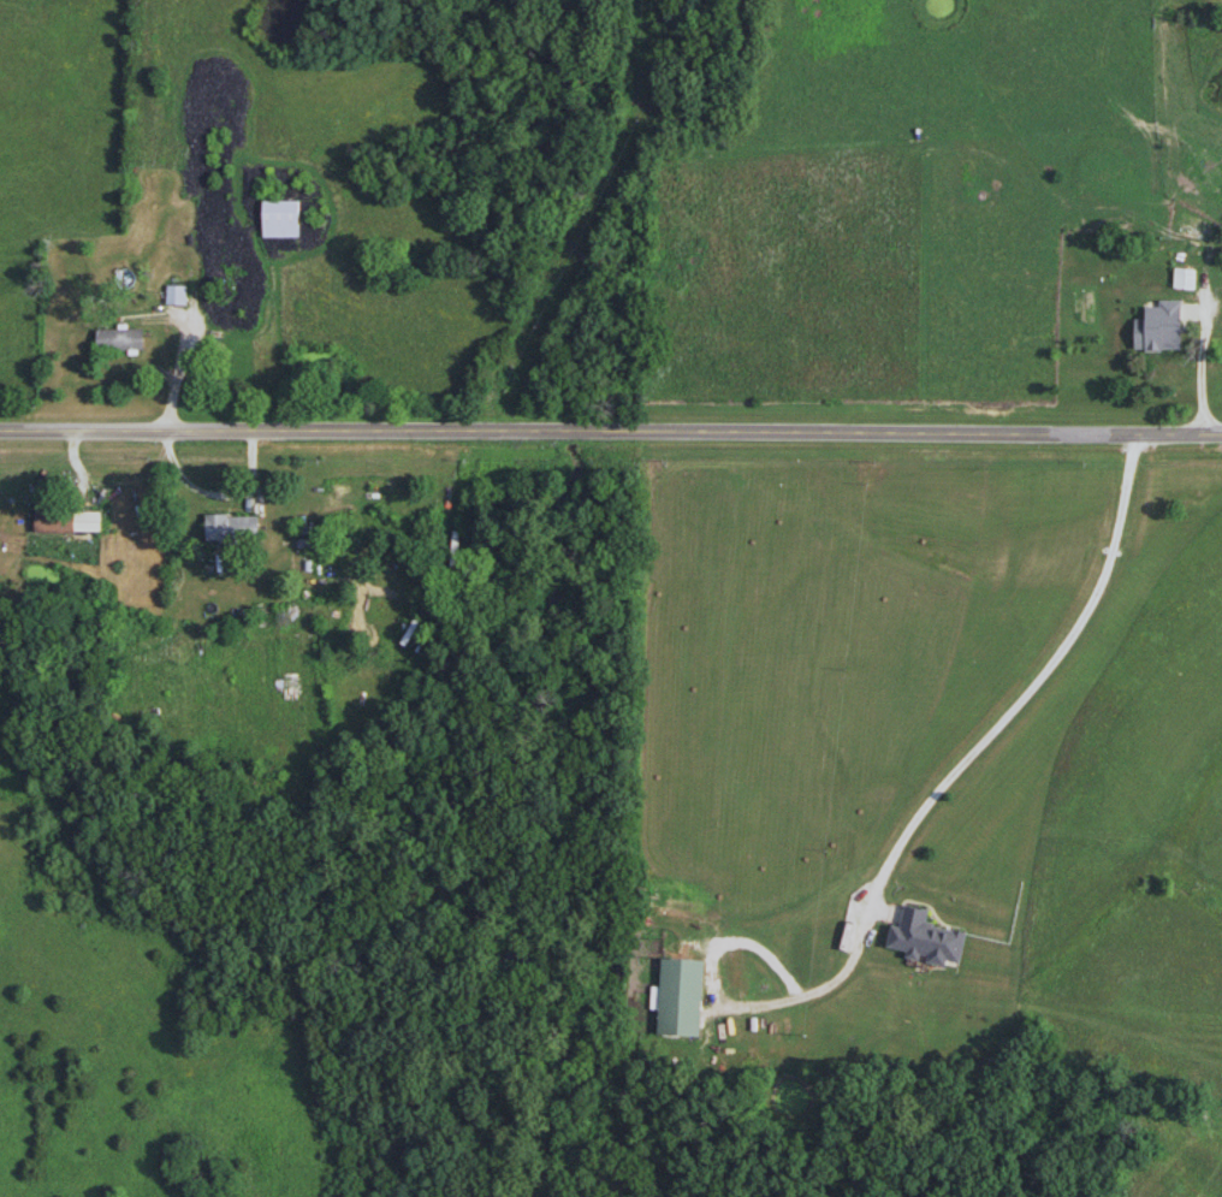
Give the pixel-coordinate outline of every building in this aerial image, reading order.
[(263,238),(300,238),(300,201),(263,201),(263,238)] [(1174,290),(1194,290),(1194,270),(1174,270),(1174,290)] [(186,305),(186,286),(167,286),(167,305),(186,305)] [(1178,321),(1156,321),(1156,360),(1178,360),(1178,321)] [(144,330),(98,330),(98,350),(144,350),(144,330)] [(35,533),(100,533),(100,512),(35,512),(35,533)] [(206,516),(206,541),(260,541),(260,516),(206,516)] [(929,912),(904,908),(901,928),(892,926),(887,955),(961,967),(966,933),(926,927),(929,912)] [(704,961),(662,959),(658,1036),(700,1038),(704,961)]
